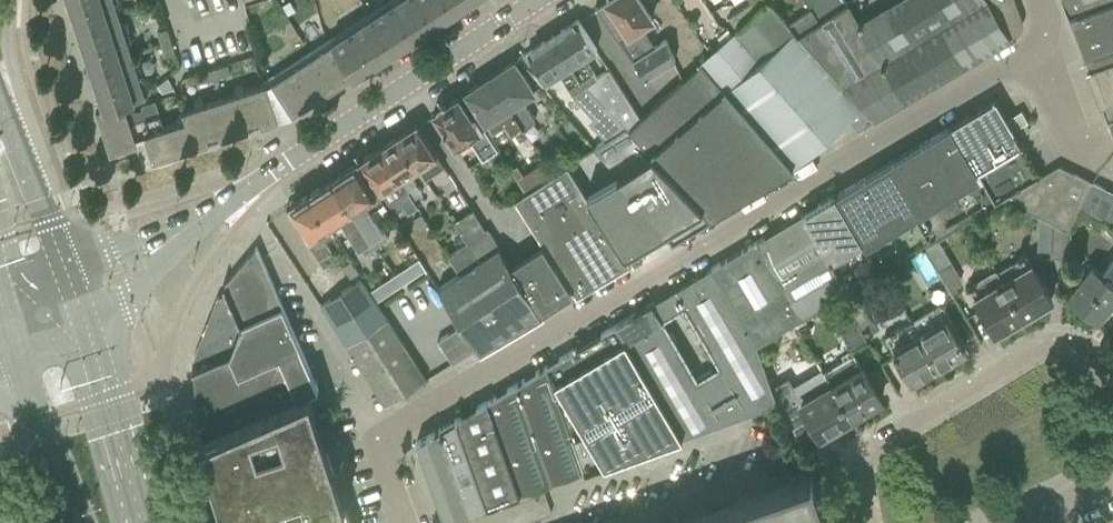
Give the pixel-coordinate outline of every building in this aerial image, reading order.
[(70,3),(65,5),(68,12),(68,13),(73,11),(78,27),(118,15),(113,0),(69,0),(70,3)] [(271,82),(292,114),(469,0),(397,0),(271,82)] [(594,9),(595,10),(597,9),(617,40),(620,39),(645,78),(675,60),(666,39),(655,46),(642,27),(652,21),(639,0),(608,0),(594,9)] [(751,3),(748,5),(731,15),(733,18),(741,29),(770,5),(768,2),(766,0),(749,0),(751,3)] [(808,4),(809,7),(820,23),(846,5),(842,0),(805,0),(808,4)] [(905,101),(1015,36),(1017,34),(1019,32),(1020,31),(1021,29),(1021,28),(1022,25),(1022,23),(1021,20),(1014,0),(898,0),(877,13),(901,52),(883,63),(905,101)] [(1069,16),(1112,0),(1063,0),(1069,16)] [(1084,59),(1112,48),(1112,0),(1069,16),(1084,59)] [(289,3),(281,7),(286,17),(294,12),(289,3)] [(799,35),(875,119),(905,101),(883,63),(901,52),(877,13),(860,23),(848,4),(846,5),(820,23),(799,35)] [(714,51),(701,63),(793,166),(849,117),(859,128),(875,119),(799,35),(770,5),(741,29),(714,51)] [(118,15),(78,27),(83,44),(78,45),(81,52),(81,53),(86,52),(91,68),(131,55),(124,35),(122,26),(118,15)] [(577,20),(552,36),(580,80),(626,127),(629,131),(641,119),(609,70),(598,77),(597,77),(584,58),(585,57),(597,49),(577,20)] [(127,25),(122,26),(124,35),(130,33),(127,25)] [(167,28),(157,31),(161,44),(171,41),(167,28)] [(552,36),(527,52),(539,71),(546,82),(559,74),(573,95),(593,118),(609,137),(626,127),(580,80),(552,36)] [(161,44),(166,57),(175,53),(171,41),(161,44)] [(1084,59),(1089,72),(1094,70),(1106,105),(1102,106),(1107,121),(1112,119),(1112,48),(1084,59)] [(131,55),(91,68),(97,84),(91,86),(94,93),(95,94),(99,92),(104,106),(96,109),(110,153),(137,144),(134,137),(130,123),(159,114),(155,100),(141,104),(142,109),(126,111),(123,102),(144,96),(137,74),(135,66),(131,55)] [(514,61),(489,76),(523,128),(535,120),(523,101),(535,93),(514,61)] [(629,131),(626,127),(594,147),(673,239),(794,167),(793,166),(701,63),(641,119),(629,131)] [(215,68),(218,77),(230,73),(227,64),(215,68)] [(215,68),(202,72),(205,82),(218,77),(215,68)] [(489,76),(465,92),(486,125),(491,132),(493,133),(504,126),(511,135),(523,128),(489,76)] [(167,78),(157,85),(162,92),(173,88),(167,78)] [(130,123),(134,137),(144,134),(147,144),(141,146),(146,163),(284,119),(278,103),(272,104),(266,84),(243,91),(235,94),(203,104),(195,107),(182,111),(185,121),(164,128),(159,114),(130,123)] [(241,85),(234,88),(235,94),(243,91),(241,85)] [(458,97),(433,113),(455,147),(469,138),(483,159),(487,156),(493,166),(496,164),(503,159),(487,133),(474,115),(471,117),(458,97)] [(996,99),(949,127),(995,203),(1003,198),(1041,176),(1018,137),(1005,114),(996,99)] [(1008,118),(1014,129),(1028,122),(1021,110),(1008,118)] [(416,124),(398,135),(420,168),(426,178),(444,166),(416,124)] [(949,127),(835,194),(881,271),(995,203),(949,127)] [(398,135),(379,148),(413,199),(422,193),(410,174),(420,168),(398,135)] [(379,148),(361,160),(382,192),(391,186),(403,207),(405,209),(407,214),(418,207),(413,199),(379,148)] [(357,162),(332,179),(376,247),(382,242),(387,239),(382,232),(383,231),(369,211),(383,202),(357,162)] [(576,297),(630,265),(568,165),(514,200),(515,201),(576,297)] [(1058,166),(1041,176),(1003,198),(1053,222),(1068,229),(1079,205),(1091,181),(1058,166)] [(332,179),(309,194),(335,233),(345,227),(358,247),(359,247),(364,254),(376,247),(332,179)] [(1091,181),(1079,205),(1092,211),(1104,187),(1091,181)] [(1092,211),(1105,218),(1112,200),(1112,192),(1104,187),(1092,211)] [(335,233),(309,194),(290,206),(310,236),(305,239),(324,268),(336,260),(323,241),(335,233)] [(835,194),(804,213),(849,289),(881,271),(835,194)] [(1105,218),(1112,221),(1112,200),(1105,218)] [(472,210),(454,221),(468,242),(486,231),(485,230),(472,210)] [(804,213),(758,240),(803,317),(849,289),(804,213)] [(421,214),(413,219),(418,228),(427,223),(421,214)] [(1053,222),(1050,257),(1065,258),(1068,229),(1053,222)] [(486,231),(468,242),(480,260),(499,247),(487,228),(485,230),(486,231)] [(936,238),(922,246),(937,271),(951,262),(936,238)] [(758,240),(711,268),(757,344),(803,317),(758,240)] [(460,274),(440,288),(463,324),(477,347),(481,353),(543,316),(540,313),(550,306),(572,292),(542,245),(520,259),(510,265),(499,249),(500,248),(499,247),(480,260),(480,261),(472,266),(460,247),(447,256),(460,274)] [(199,439),(199,440),(309,393),(318,389),(256,247),(255,247),(224,285),(222,285),(226,294),(217,298),(211,313),(215,323),(210,337),(199,342),(194,357),(198,366),(192,369),(192,371),(199,439)] [(1013,262),(997,271),(998,272),(1003,281),(1014,300),(1023,315),(1049,300),(1051,298),(1040,279),(1025,254),(1013,262)] [(1084,279),(1070,296),(1097,318),(1112,299),(1112,256),(1100,272),(1094,267),(1084,279)] [(419,259),(394,274),(401,285),(425,269),(419,259)] [(351,261),(343,266),(350,277),(358,272),(351,261)] [(653,302),(617,324),(683,436),(765,407),(777,402),(772,389),(757,344),(711,268),(669,293),(679,310),(684,308),(718,366),(698,378),(663,319),(653,302)] [(981,284),(971,290),(977,300),(984,312),(995,331),(1023,315),(1014,300),(1003,281),(998,272),(995,272),(981,280),(980,281),(981,284)] [(394,274),(370,290),(376,301),(401,285),(394,274)] [(361,280),(321,306),(346,345),(386,406),(388,405),(387,404),(401,395),(425,380),(415,363),(387,319),(361,280)] [(839,312),(836,321),(852,349),(853,348),(856,346),(866,340),(846,307),(839,312)] [(941,307),(913,323),(937,362),(941,360),(943,362),(959,353),(958,350),(964,346),(941,307)] [(937,362),(913,323),(889,338),(909,371),(906,372),(911,381),(928,371),(926,369),(937,362)] [(463,324),(437,340),(452,363),(477,347),(463,324)] [(617,324),(547,365),(606,464),(683,436),(617,324)] [(824,372),(851,417),(881,399),(860,364),(854,354),(824,372)] [(420,448),(446,521),(464,514),(543,486),(606,464),(547,365),(416,443),(419,449),(420,448)] [(772,389),(777,402),(792,441),(816,427),(821,435),(851,417),(824,372),(794,389),(788,379),(772,389)] [(226,522),(290,522),(345,505),(309,393),(199,440),(226,522)] [(811,473),(810,473),(813,481),(694,522),(829,522),(811,473)] [(467,522),(523,522),(552,512),(543,486),(464,514),(467,522)] [(290,522),(350,522),(345,505),(290,522)] [(464,514),(446,521),(447,522),(467,522),(464,514)]
